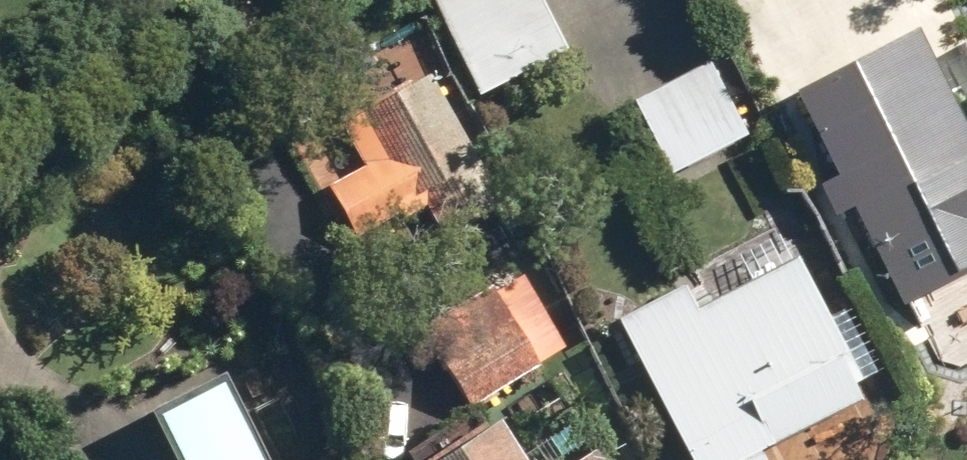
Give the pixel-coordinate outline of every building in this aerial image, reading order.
[(469,98),(555,54),(528,0),(419,0),(469,98)] [(891,312),(966,272),(966,158),(966,159),(903,39),(782,102),(825,183),(806,193),(823,223),(840,215),(891,312)] [(622,105),(661,178),(738,138),(700,65),(622,105)] [(384,185),(424,251),(494,208),(416,81),(346,123),(360,145),(344,155),(368,195),(384,185)] [(785,266),(734,292),(722,270),(608,325),(675,459),(750,459),(749,458),(847,408),(839,392),(845,387),(785,266)] [(418,335),(467,415),(538,370),(489,291),(418,335)] [(209,398),(143,430),(159,459),(242,459),(209,398)] [(485,430),(471,438),(464,429),(417,459),(505,459),(485,430)]
